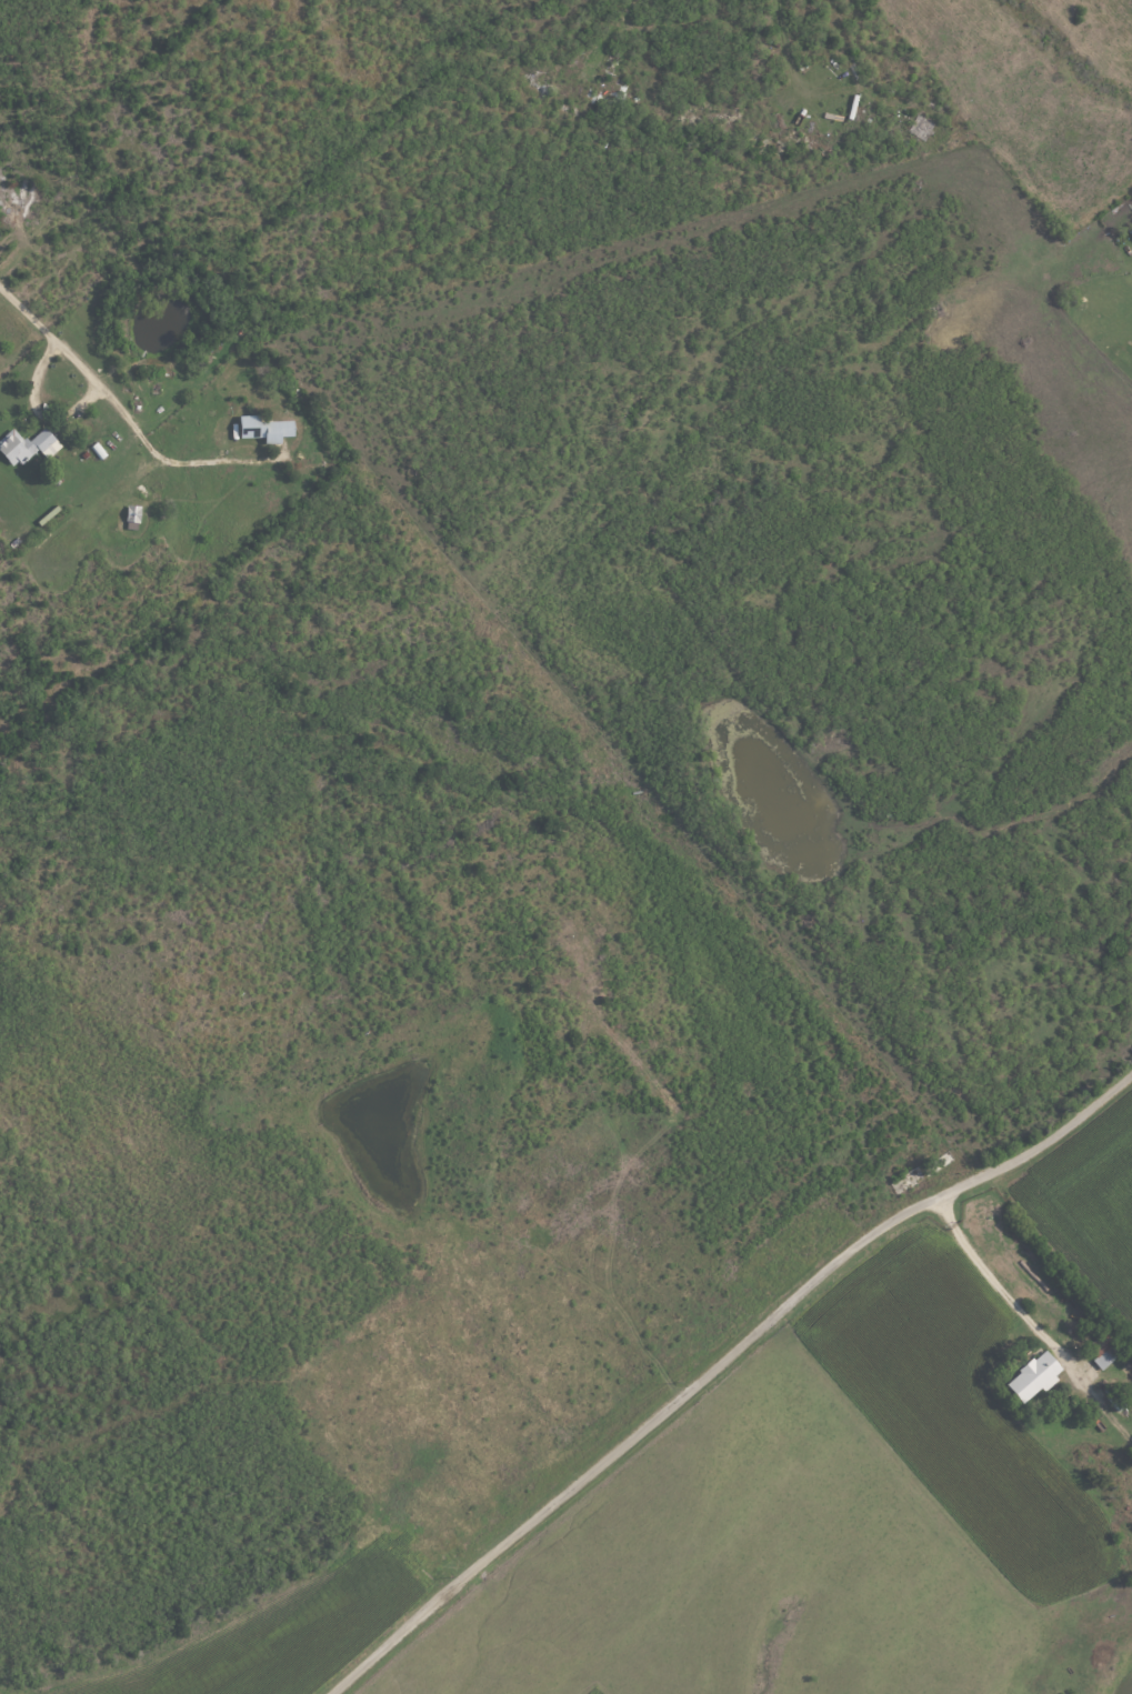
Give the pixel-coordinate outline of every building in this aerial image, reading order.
[(293,422),(258,423),(258,415),(238,416),(239,439),(264,438),(264,444),(281,444),(280,437),(293,437),(293,422)] [(61,448),(47,428),(26,443),(16,428),(0,440),(0,453),(12,469),(39,449),(46,459),(61,448)] [(1121,1355),(1106,1332),(1087,1344),(1095,1357),(1092,1360),(1099,1370),(1121,1355)] [(1020,1404),(1041,1388),(1042,1390),(1063,1373),(1045,1350),(1003,1383),(1020,1404)]
